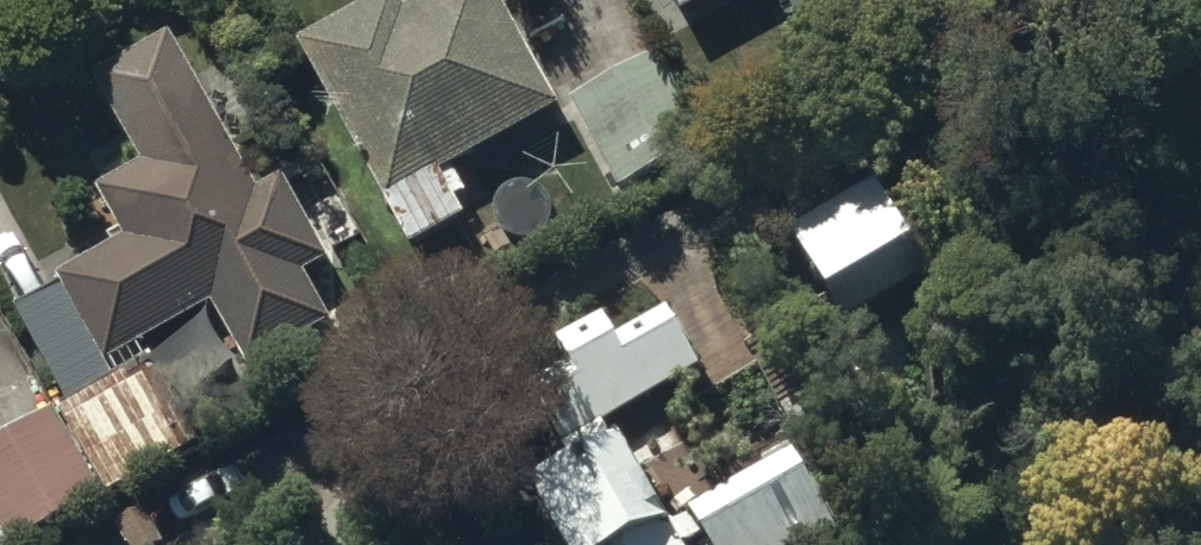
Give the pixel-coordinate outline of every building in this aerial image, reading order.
[(299,47),(412,249),(464,220),(441,179),(564,111),(502,0),(429,0),(409,11),(403,0),(384,0),(299,47)] [(682,21),(720,0),(670,0),(682,21)] [(250,195),(161,35),(95,72),(145,161),(98,187),(126,238),(63,272),(105,347),(206,291),(244,360),(321,317),(290,262),(306,254),(268,185),(250,195)] [(671,61),(579,114),(627,198),(720,145),(671,61)] [(879,155),(781,211),(836,307),(934,251),(879,155)] [(656,311),(610,336),(599,316),(554,341),(562,356),(517,381),(562,461),(526,481),(561,544),(669,544),(595,414),(686,363),(656,311)] [(139,360),(52,407),(101,497),(188,450),(139,360)] [(52,407),(0,435),(0,535),(6,544),(13,544),(101,497),(52,407)] [(692,511),(712,544),(789,544),(826,523),(788,457),(692,511)]
